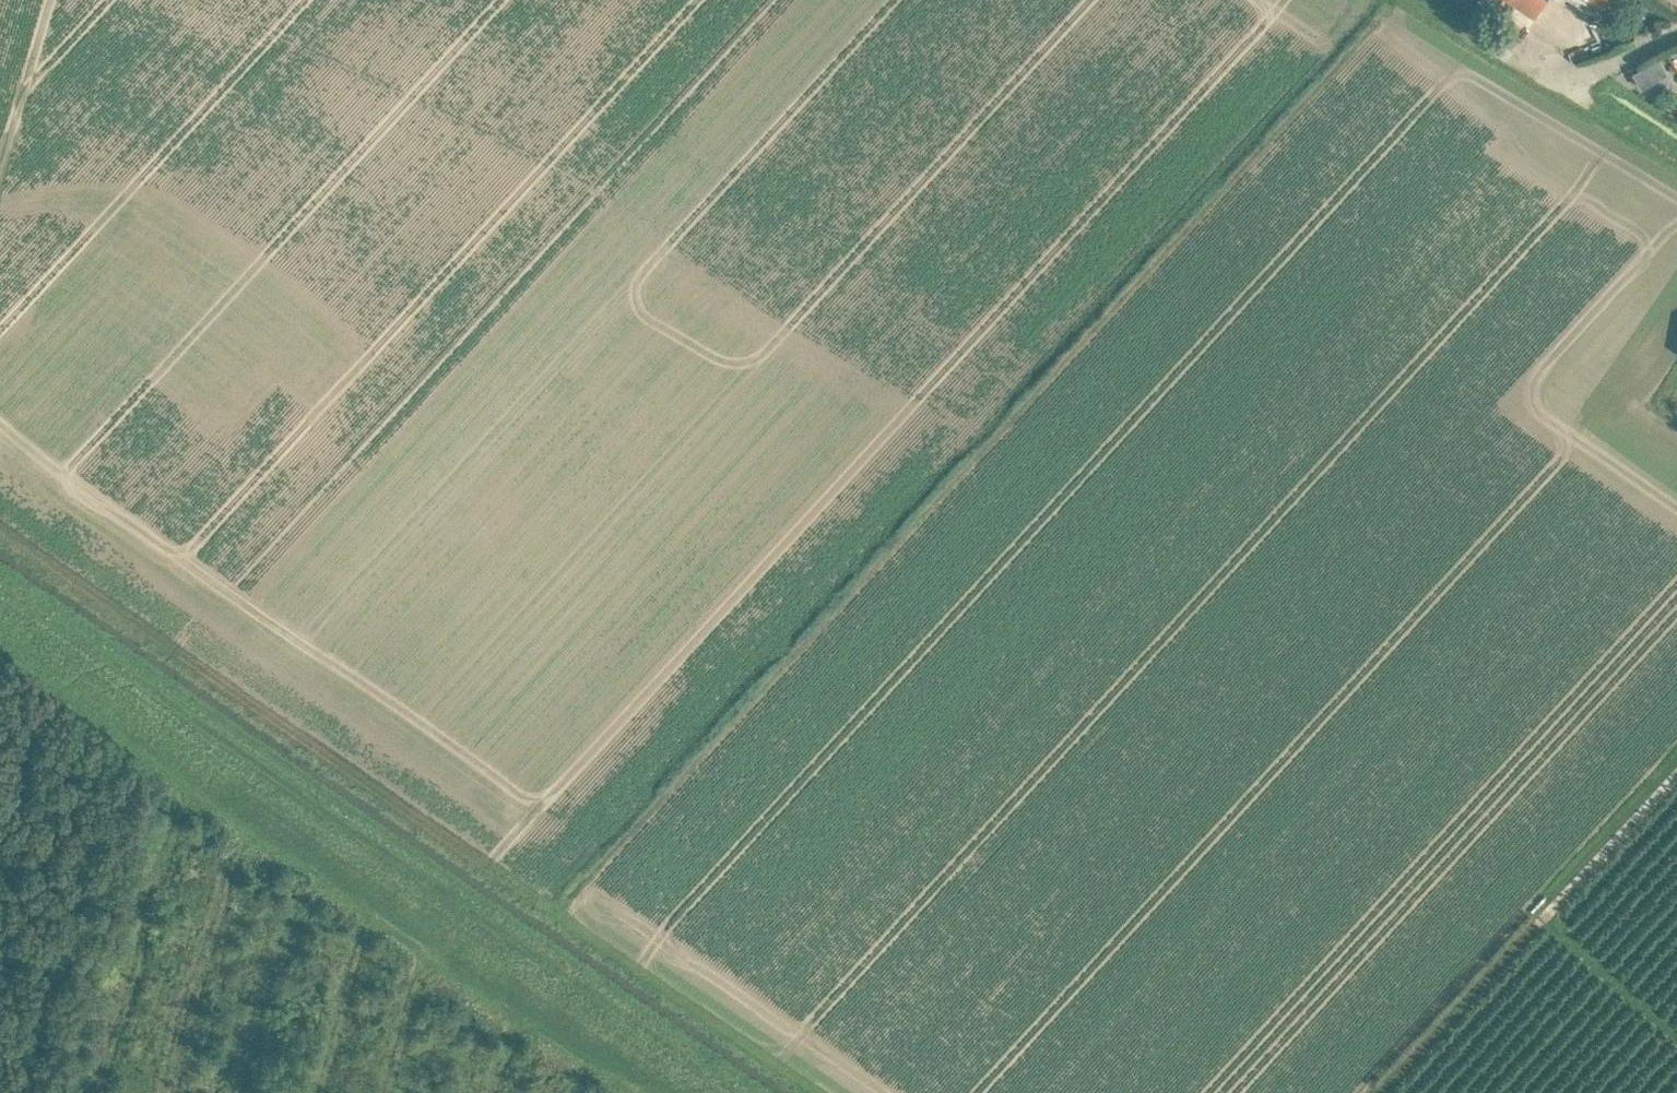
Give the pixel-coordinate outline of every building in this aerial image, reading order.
[(1533,16),(1544,0),(1509,0),(1533,16)] [(1650,89),(1661,74),(1646,64),(1636,79),(1650,89)]
